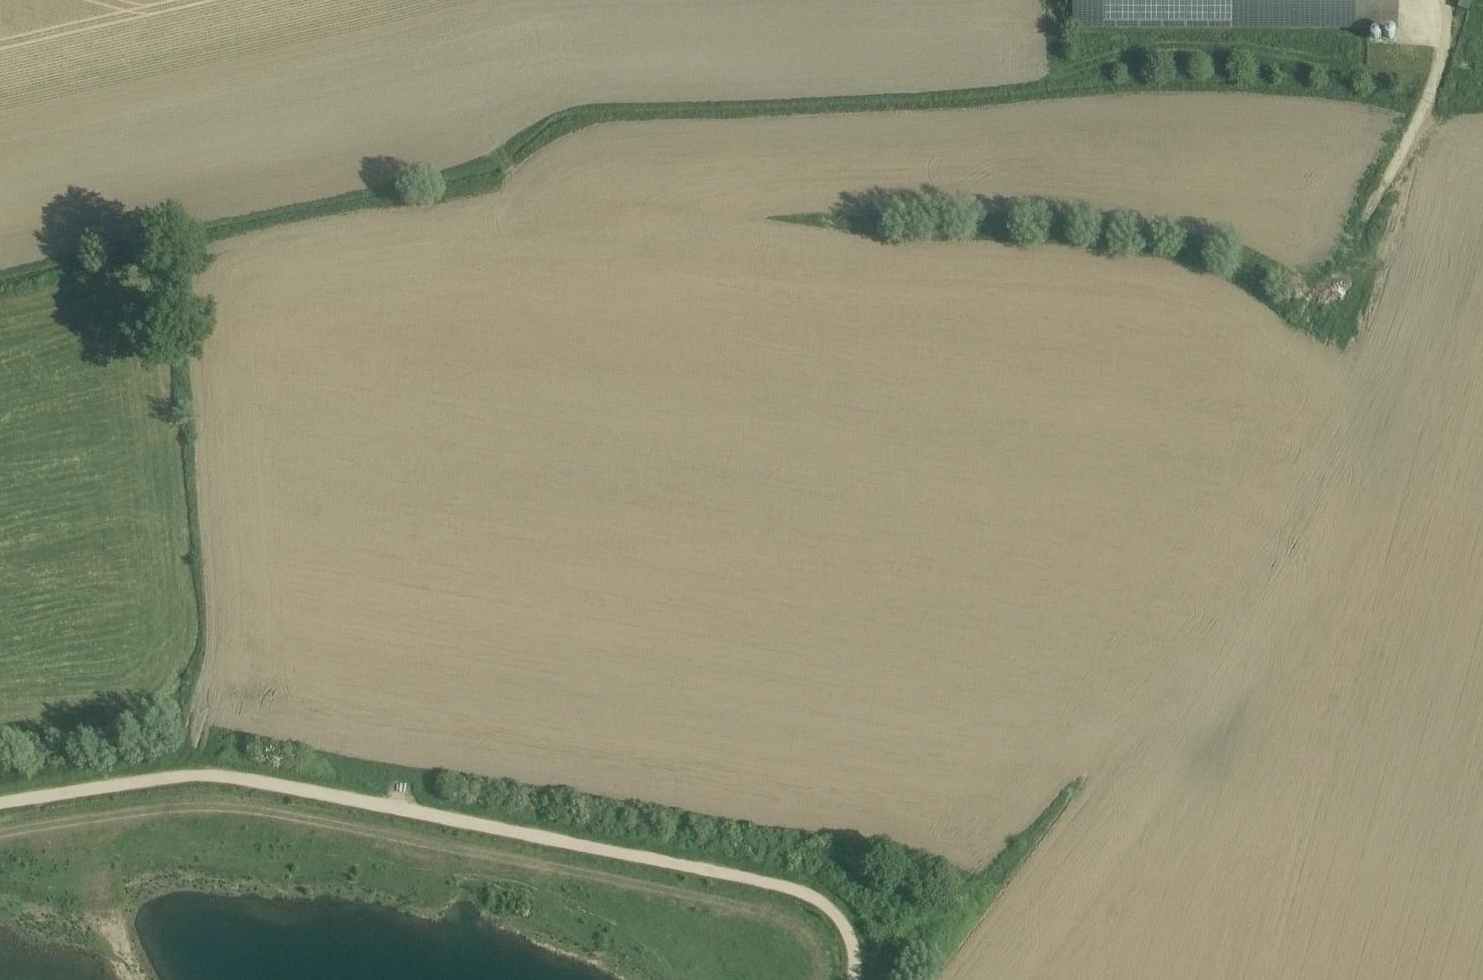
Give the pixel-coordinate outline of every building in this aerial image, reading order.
[(1396,0),(1074,0),(1074,25),(1368,27),(1396,27),(1396,0)]
